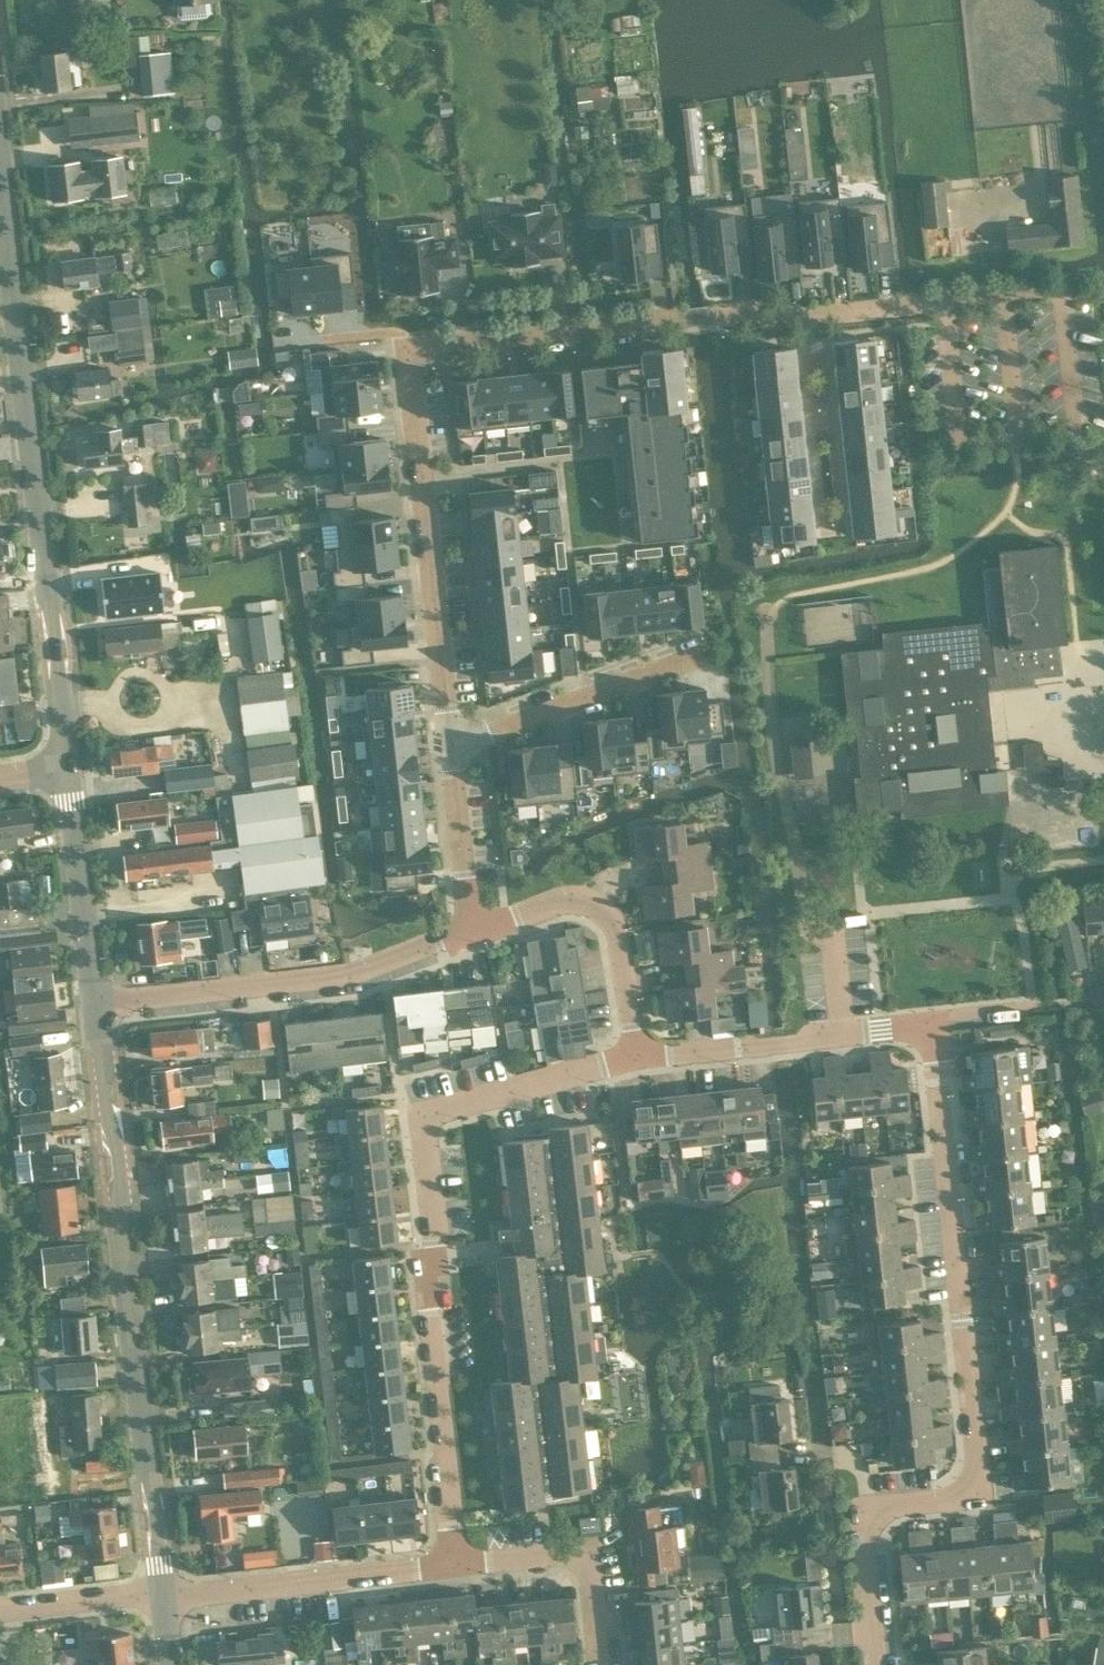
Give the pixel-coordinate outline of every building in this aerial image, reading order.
[(177,15),(182,18),(204,16),(209,11),(208,0),(175,0),(177,15)] [(143,96),(173,93),(170,53),(150,54),(149,35),(124,36),(127,57),(140,55),(143,96)] [(69,59),(82,58),(80,45),(62,47),(62,52),(41,55),(45,90),(72,87),(69,59)] [(696,108),(681,110),(688,176),(703,174),(696,108)] [(135,130),(122,131),(120,114),(80,118),(84,153),(136,148),(135,130)] [(756,126),(736,128),(739,156),(741,170),(761,168),(759,154),(756,126)] [(805,154),(786,155),(788,169),(806,167),(805,154)] [(49,165),(53,201),(83,197),(81,187),(90,185),(91,195),(130,191),(126,156),(87,161),(88,171),(80,172),(78,162),(49,165)] [(1008,250),(1084,242),(1076,176),(1051,179),(1055,222),(1006,228),(1008,250)] [(943,181),(921,184),(926,227),(948,225),(943,181)] [(799,211),(798,211),(804,268),(832,265),(832,263),(846,262),(839,198),(798,202),(799,211)] [(847,215),(846,215),(852,272),(880,269),(880,267),(894,265),(887,202),(887,201),(846,206),(847,215)] [(705,217),(703,217),(710,273),(738,270),(738,269),(752,268),(745,203),(704,208),(705,217)] [(512,222),(491,224),(495,260),(511,258),(512,267),(531,265),(530,256),(559,253),(555,217),(553,204),(541,205),(542,212),(537,212),(537,210),(511,213),(512,222)] [(648,204),(649,219),(659,218),(658,204),(648,204)] [(753,225),(752,225),(758,282),(787,278),(787,277),(800,276),(793,212),(752,216),(753,225)] [(403,280),(404,295),(438,292),(435,268),(458,266),(455,237),(445,238),(443,220),(429,222),(431,235),(398,239),(399,251),(390,252),(393,281),(403,280)] [(643,222),(614,226),(620,282),(648,279),(648,278),(662,276),(656,224),(643,225),(643,222)] [(132,269),(129,251),(116,253),(116,255),(62,262),(64,274),(60,277),(61,284),(65,286),(66,289),(98,285),(97,274),(132,269)] [(351,253),(311,257),(312,265),(317,313),(344,310),(357,308),(351,253)] [(286,269),(273,271),(276,302),(289,300),(291,316),(317,313),(312,265),(311,265),(286,268),(286,269)] [(137,298),(109,302),(112,330),(140,326),(137,298)] [(145,362),(142,341),(141,330),(116,334),(120,365),(145,362)] [(834,343),(836,365),(874,361),(871,339),(834,343)] [(677,348),(642,352),(643,361),(579,368),(585,416),(626,412),(640,541),(697,534),(695,518),(691,518),(690,504),(694,503),(692,486),(688,486),(686,472),(690,471),(688,454),(684,455),(683,440),(687,439),(685,422),(681,423),(679,408),(683,408),(677,348)] [(753,352),(756,374),(793,370),(791,348),(753,352)] [(340,349),(309,353),(311,369),(319,368),(322,392),(378,385),(376,361),(342,364),(340,349)] [(836,365),(839,387),(876,383),(874,361),(836,365)] [(80,400),(121,394),(119,379),(110,380),(109,369),(76,373),(80,400)] [(573,369),(548,371),(553,415),(578,413),(573,369)] [(756,374),(758,395),(796,391),(793,370),(756,374)] [(548,371),(524,374),(529,418),(553,415),(548,371)] [(524,374),(500,377),(506,427),(529,425),(529,418),(524,374)] [(500,377),(477,379),(482,430),(483,430),(506,427),(500,377)] [(477,379),(452,382),(458,437),(482,434),(482,430),(477,379)] [(839,387),(841,408),(878,404),(876,383),(839,387)] [(324,415),(316,416),(318,431),(349,428),(347,414),(381,410),(378,385),(322,392),(324,415)] [(758,395),(760,417),(798,412),(796,391),(758,395)] [(841,408),(843,429),(881,425),(878,404),(841,408)] [(760,417),(763,438),(800,434),(798,412),(760,417)] [(124,462),(123,452),(139,450),(139,446),(153,444),(151,423),(135,425),(136,436),(121,438),(121,436),(83,441),(86,466),(124,462)] [(843,429),(846,450),(883,446),(881,425),(843,429)] [(349,428),(318,431),(319,447),(332,446),(335,469),(387,463),(384,438),(350,442),(349,428)] [(763,438),(765,459),(803,455),(800,434),(763,438)] [(544,456),(570,453),(569,444),(543,447),(544,456)] [(846,450),(848,471),(885,467),(883,446),(846,450)] [(496,461),(523,458),(522,450),(495,453),(496,461)] [(471,455),(472,464),(479,463),(485,462),(484,454),(471,455)] [(765,459),(767,480),(805,476),(803,455),(765,459)] [(337,492),(324,494),(326,510),(357,506),(356,492),(389,488),(387,463),(335,469),(337,492)] [(848,471),(850,493),(888,489),(885,467),(848,471)] [(111,500),(112,516),(143,511),(140,490),(154,488),(152,470),(123,473),(124,491),(126,491),(127,498),(111,500)] [(529,489),(557,486),(556,471),(528,474),(529,489)] [(767,480),(769,501),(807,497),(805,476),(767,480)] [(514,511),(512,488),(468,493),(471,516),(514,511)] [(850,493),(852,514),(890,510),(888,489),(850,493)] [(551,509),(560,508),(558,497),(542,498),(543,510),(551,509)] [(769,501),(772,523),(809,519),(807,497),(769,501)] [(357,506),(326,510),(328,525),(336,524),(339,547),(397,542),(394,518),(359,521),(357,506)] [(543,510),(536,510),(537,520),(549,519),(550,533),(562,531),(560,508),(551,509),(543,510)] [(855,536),(892,532),(890,510),(852,514),(855,536)] [(517,535),(514,511),(471,516),(473,539),(517,535)] [(812,541),(809,519),(772,523),(774,545),(812,541)] [(202,526),(204,537),(221,535),(220,524),(202,526)] [(519,558),(517,535),(473,539),(476,563),(519,558)] [(555,555),(565,554),(563,541),(554,542),(555,555)] [(339,571),(333,572),(334,587),(366,584),(364,571),(399,567),(397,542),(339,547),(336,547),(339,571)] [(671,555),(684,553),(683,544),(670,546),(671,555)] [(840,653),(846,711),(848,725),(859,724),(865,775),(853,776),(857,814),(899,809),(900,816),(1008,804),(1004,770),(995,771),(986,684),(1062,676),(1058,644),(1067,643),(1056,545),(998,551),(999,566),(981,568),(988,628),(981,629),(980,622),(954,624),(881,632),(882,649),(840,653)] [(661,547),(648,548),(648,557),(662,555),(661,547)] [(648,548),(634,549),(635,558),(648,557),(648,548)] [(615,551),(602,553),(603,561),(616,560),(615,551)] [(602,553),(589,554),(590,563),(603,561),(602,553)] [(565,554),(555,555),(557,569),(566,568),(565,554)] [(522,581),(519,558),(476,563),(478,586),(522,581)] [(97,579),(101,616),(160,609),(156,572),(97,579)] [(524,605),(522,581),(478,586),(481,609),(524,605)] [(679,627),(702,624),(698,581),(674,584),(679,627)] [(366,584),(334,587),(336,603),(354,601),(357,623),(405,618),(403,595),(367,599),(366,584)] [(656,629),(679,627),(674,584),(652,586),(656,629)] [(634,632),(656,629),(652,586),(629,589),(634,632)] [(560,600),(569,600),(568,587),(559,588),(560,600)] [(611,634),(634,632),(629,589),(606,591),(611,634)] [(588,637),(611,634),(606,591),(583,594),(584,606),(580,606),(582,625),(586,624),(588,637)] [(12,648),(6,595),(0,596),(0,650),(12,648)] [(569,600),(560,600),(562,614),(571,613),(569,600)] [(527,628),(524,605),(481,609),(483,633),(527,628)] [(247,617),(253,662),(284,658),(278,613),(247,617)] [(350,648),(341,649),(343,666),(374,663),(374,662),(373,649),(408,645),(405,618),(357,623),(347,625),(350,648)] [(109,654),(163,648),(160,623),(106,629),(109,654)] [(529,651),(527,628),(483,633),(486,656),(529,651)] [(566,647),(574,646),(573,633),(564,634),(566,647)] [(574,646),(566,647),(559,648),(562,675),(577,673),(574,646)] [(529,651),(486,656),(488,679),(506,678),(506,684),(524,682),(524,676),(532,675),(544,674),(541,650),(529,651)] [(18,702),(13,658),(0,660),(0,704),(18,702)] [(283,673),(240,679),(246,731),(290,726),(283,673)] [(414,708),(411,685),(365,690),(367,713),(411,708),(414,708)] [(724,732),(721,702),(706,704),(705,690),(682,692),(687,743),(710,741),(709,734),(724,732)] [(687,743),(682,692),(657,695),(661,728),(646,730),(647,741),(650,772),(651,771),(650,760),(666,758),(665,749),(688,747),(687,743)] [(327,718),(339,717),(336,695),(325,696),(327,718)] [(414,731),(411,708),(367,713),(362,714),(364,737),(414,731)] [(339,717),(327,718),(329,732),(338,731),(336,718),(339,718),(339,717)] [(632,743),(630,717),(607,720),(612,775),(650,772),(647,741),(632,743)] [(612,775),(607,720),(583,722),(587,756),(572,758),(573,764),(575,788),(591,786),(590,777),(612,775)] [(416,754),(414,731),(364,737),(367,759),(362,760),(416,754)] [(1023,744),(1023,754),(1043,753),(1041,742),(1023,744)] [(252,779),(298,773),(294,743),(248,749),(252,779)] [(575,788),(573,764),(557,766),(554,743),(531,746),(537,803),(576,799),(575,788)] [(115,775),(159,769),(158,757),(173,756),(172,744),(157,745),(112,750),(115,775)] [(537,803),(531,746),(508,748),(514,805),(537,803)] [(332,763),(341,762),(340,750),(331,751),(332,763)] [(419,778),(416,754),(362,760),(364,783),(376,782),(419,778)] [(341,762),(332,763),(334,777),(343,776),(341,762)] [(212,763),(162,768),(165,791),(214,786),(212,763)] [(228,772),(214,774),(216,796),(218,819),(312,807),(312,802),(300,803),(297,784),(295,785),(252,790),(231,793),(228,772)] [(421,801),(419,778),(376,782),(378,805),(421,801)] [(337,809),(346,808),(344,795),(336,796),(337,809)] [(121,829),(154,826),(170,825),(167,797),(151,798),(119,802),(121,829)] [(424,824),(421,801),(378,805),(380,827),(370,829),(370,830),(424,824)] [(211,844),(214,868),(240,864),(243,883),(238,883),(239,893),(271,889),(312,883),(324,882),(319,833),(315,834),(312,807),(218,819),(175,824),(176,843),(211,840),(211,844)] [(346,808),(337,809),(339,823),(347,822),(346,808)] [(32,835),(29,810),(0,814),(0,848),(13,847),(12,837),(32,835)] [(533,823),(520,824),(520,833),(534,832),(533,823)] [(666,856),(668,869),(709,864),(706,842),(685,845),(682,823),(637,829),(640,859),(666,856)] [(426,845),(424,824),(370,830),(372,852),(382,851),(382,852),(429,847),(428,845),(426,845)] [(335,854),(344,853),(343,840),(334,841),(335,854)] [(128,880),(214,868),(211,844),(125,855),(128,880)] [(431,870),(429,847),(382,852),(386,889),(418,886),(416,872),(431,870)] [(736,848),(736,856),(744,855),(746,855),(745,847),(742,847),(736,848)] [(712,886),(709,864),(668,869),(670,882),(644,885),(648,916),(693,910),(690,889),(712,886)] [(23,931),(17,881),(0,883),(0,914),(2,934),(23,931)] [(272,898),(271,889),(239,893),(243,893),(247,922),(262,920),(264,939),(313,932),(308,894),(272,898)] [(1103,933),(1103,897),(1099,898),(1100,904),(1083,906),(1086,935),(1103,933)] [(230,917),(210,919),(215,952),(235,949),(230,917)] [(146,964),(171,961),(167,921),(141,923),(146,964)] [(689,959),(690,973),(734,968),(734,966),(733,966),(731,950),(709,953),(706,927),(661,933),(665,962),(689,959)] [(12,985),(54,979),(50,942),(36,944),(34,932),(0,936),(0,956),(9,955),(12,985)] [(530,977),(530,978),(580,969),(576,945),(575,945),(568,946),(566,934),(526,941),(533,977),(530,977)] [(715,1015),(713,992),(748,988),(745,965),(734,966),(734,968),(690,973),(692,986),(668,989),(671,1019),(715,1015)] [(530,978),(534,1001),(584,993),(580,969),(530,978)] [(59,1015),(54,979),(12,985),(16,1014),(6,1015),(8,1034),(46,1029),(45,1017),(59,1015)] [(494,993),(508,991),(507,982),(493,984),(494,993)] [(491,983),(465,986),(472,1037),(496,1034),(491,984),(491,983)] [(465,986),(442,989),(448,1039),(472,1037),(465,986)] [(1103,1008),(1103,987),(1093,989),(1096,1009),(1103,1008)] [(442,989),(418,991),(424,1042),(448,1039),(442,989)] [(424,1042),(418,991),(393,994),(393,996),(399,1045),(424,1042)] [(534,1001),(537,1025),(588,1017),(584,993),(534,1001)] [(382,1012),(357,1015),(363,1063),(387,1061),(382,1013),(382,1012)] [(357,1015),(333,1017),(339,1066),(363,1063),(357,1015)] [(333,1017),(309,1020),(315,1069),(339,1066),(333,1017)] [(588,1017),(537,1025),(538,1026),(541,1025),(546,1061),(585,1055),(585,1054),(584,1043),(591,1042),(592,1042),(588,1017)] [(732,1019),(710,1022),(711,1031),(733,1028),(732,1019)] [(271,1020),(244,1022),(247,1049),(273,1046),(271,1020)] [(315,1069),(309,1020),(284,1023),(284,1025),(290,1071),(315,1069)] [(504,1022),(505,1031),(519,1029),(518,1020),(504,1022)] [(995,1027),(996,1036),(1014,1035),(1013,1025),(995,1027)] [(154,1058),(200,1053),(215,1052),(213,1027),(152,1033),(154,1058)] [(13,1054),(40,1049),(38,1033),(11,1038),(13,1054)] [(964,1091),(975,1090),(975,1089),(1018,1084),(1031,1082),(1029,1070),(1027,1047),(971,1053),(973,1075),(962,1076),(964,1091)] [(879,1052),(887,1111),(909,1108),(905,1067),(891,1069),(889,1050),(879,1052)] [(857,1073),(864,1113),(887,1111),(879,1052),(868,1053),(870,1071),(857,1073)] [(40,1108),(66,1105),(59,1053),(33,1057),(40,1108)] [(473,1056),(476,1065),(489,1061),(487,1053),(473,1056)] [(460,1060),(462,1068),(476,1065),(473,1056),(460,1060)] [(833,1057),(840,1116),(864,1113),(857,1073),(845,1074),(843,1056),(833,1057)] [(426,1061),(428,1069),(441,1066),(439,1057),(426,1061)] [(815,1119),(840,1116),(833,1057),(822,1058),(824,1076),(811,1078),(815,1119)] [(412,1064),(414,1073),(428,1069),(426,1061),(412,1064)] [(1045,1063),(1047,1080),(1060,1078),(1058,1061),(1045,1063)] [(180,1086),(214,1081),(212,1064),(153,1071),(157,1106),(182,1103),(180,1086)] [(262,1080),(263,1098),(279,1097),(278,1079),(262,1080)] [(967,1127),(978,1126),(978,1125),(1022,1120),(1018,1084),(975,1089),(975,1090),(977,1111),(965,1112),(967,1127)] [(738,1088),(742,1129),(743,1139),(765,1137),(764,1126),(760,1086),(738,1088)] [(1103,1111),(1103,1086),(1078,1095),(1085,1117),(1103,1111)] [(352,1087),(352,1095),(365,1095),(365,1087),(352,1087)] [(717,1091),(721,1131),(742,1129),(738,1088),(717,1091)] [(318,1092),(319,1101),(332,1099),(331,1091),(318,1092)] [(695,1093),(701,1144),(722,1142),(721,1131),(717,1091),(695,1093)] [(319,1101),(318,1092),(303,1094),(304,1102),(319,1101)] [(674,1095),(678,1136),(680,1147),(701,1144),(695,1093),(674,1095)] [(653,1098),(658,1138),(678,1136),(674,1095),(653,1098)] [(631,1100),(634,1129),(625,1130),(626,1150),(645,1147),(644,1140),(658,1138),(653,1098),(631,1100)] [(214,1099),(186,1102),(188,1116),(216,1113),(214,1099)] [(345,1118),(347,1134),(384,1129),(381,1105),(347,1109),(346,1107),(331,1109),(332,1120),(345,1118)] [(18,1114),(20,1134),(46,1132),(52,1131),(50,1110),(18,1114)] [(165,1147),(198,1143),(199,1142),(212,1140),(216,1135),(216,1131),(232,1130),(230,1114),(162,1122),(165,1147)] [(778,1118),(768,1119),(770,1139),(780,1138),(778,1118)] [(971,1161),(982,1160),(982,1159),(1026,1154),(1022,1120),(978,1125),(978,1126),(980,1145),(969,1146),(971,1161)] [(505,1508),(544,1503),(543,1494),(590,1489),(577,1377),(597,1375),(585,1271),(604,1269),(587,1124),(548,1128),(549,1137),(502,1142),(515,1254),(495,1256),(509,1380),(490,1382),(505,1508)] [(349,1144),(350,1161),(387,1156),(384,1129),(347,1134),(334,1135),(335,1146),(349,1144)] [(306,1130),(291,1131),(292,1140),(307,1139),(306,1130)] [(33,1181),(76,1176),(73,1150),(42,1153),(42,1148),(47,1148),(46,1132),(18,1135),(20,1150),(29,1149),(30,1154),(33,1181)] [(865,1142),(849,1144),(851,1159),(867,1157),(865,1142)] [(735,1152),(736,1166),(747,1165),(745,1150),(735,1152)] [(975,1196),(986,1195),(985,1194),(1030,1189),(1026,1154),(982,1159),(982,1160),(984,1180),(973,1181),(975,1196)] [(352,1171),(354,1187),(390,1182),(387,1156),(350,1161),(337,1162),(338,1173),(352,1171)] [(309,1157),(294,1158),(296,1168),(310,1167),(309,1157)] [(198,1159),(166,1162),(168,1182),(223,1177),(222,1169),(210,1170),(208,1158),(198,1159)] [(670,1159),(650,1161),(652,1176),(672,1174),(670,1159)] [(848,1166),(850,1191),(910,1184),(909,1173),(891,1175),(889,1162),(848,1166)] [(272,1191),(290,1189),(287,1170),(270,1172),(272,1191)] [(223,1177),(168,1182),(170,1202),(202,1198),(201,1188),(224,1186),(223,1177)] [(633,1198),(644,1197),(643,1180),(631,1181),(633,1198)] [(705,1182),(706,1196),(720,1194),(720,1181),(705,1182)] [(298,1183),(299,1196),(311,1195),(310,1182),(298,1183)] [(355,1198),(357,1215),(393,1210),(390,1182),(354,1187),(340,1188),(342,1199),(355,1198)] [(692,1199),(706,1196),(705,1182),(690,1184),(692,1199)] [(850,1191),(853,1214),(894,1208),(893,1196),(911,1194),(910,1184),(850,1191)] [(78,1224),(80,1224),(79,1220),(77,1221),(73,1185),(38,1189),(44,1233),(78,1229),(78,1224)] [(976,1216),(978,1230),(1033,1224),(1030,1189),(985,1194),(986,1195),(988,1215),(976,1216)] [(839,1202),(839,1199),(839,1193),(811,1194),(811,1196),(807,1196),(808,1204),(812,1203),(812,1204),(839,1202)] [(254,1223),(294,1218),(291,1194),(250,1198),(254,1223)] [(300,1201),(302,1213),(313,1212),(312,1200),(300,1201)] [(174,1231),(242,1224),(241,1211),(204,1216),(204,1208),(171,1212),(174,1231)] [(853,1214),(855,1236),(915,1229),(914,1219),(896,1221),(894,1208),(853,1214)] [(361,1245),(397,1240),(393,1210),(357,1215),(344,1216),(345,1227),(358,1226),(361,1245)] [(819,1231),(844,1228),(843,1215),(809,1219),(811,1239),(819,1239),(819,1231)] [(255,1235),(295,1232),(294,1219),(254,1224),(255,1235)] [(207,1237),(229,1235),(243,1234),(242,1224),(174,1231),(176,1251),(208,1247),(207,1237)] [(305,1253),(318,1252),(316,1225),(302,1226),(305,1253)] [(855,1236),(858,1258),(899,1255),(898,1242),(916,1240),(915,1229),(855,1236)] [(991,1280),(1004,1279),(1003,1277),(1048,1273),(1044,1238),(1000,1242),(1002,1264),(990,1265),(991,1280)] [(67,1274),(87,1271),(84,1245),(42,1250),(46,1286),(68,1284),(67,1274)] [(858,1258),(860,1281),(920,1277),(919,1265),(900,1267),(899,1255),(858,1258)] [(351,1260),(354,1287),(391,1284),(388,1256),(351,1260)] [(174,1270),(175,1282),(234,1276),(233,1264),(210,1267),(209,1259),(175,1263),(175,1270),(174,1270)] [(309,1266),(312,1292),(323,1291),(320,1265),(309,1266)] [(290,1297),(303,1296),(300,1271),(292,1272),(291,1271),(273,1274),(275,1292),(290,1291),(290,1297)] [(995,1315),(1007,1314),(1007,1313),(1052,1308),(1048,1273),(1003,1277),(1004,1279),(1006,1298),(994,1300),(995,1315)] [(179,1302),(214,1298),(236,1296),(234,1276),(175,1282),(177,1294),(178,1294),(179,1302)] [(902,1288),(921,1286),(920,1277),(860,1281),(863,1306),(904,1302),(902,1288)] [(354,1287),(358,1313),(394,1310),(391,1284),(354,1287)] [(817,1318),(832,1317),(832,1315),(839,1314),(838,1290),(820,1292),(820,1296),(822,1296),(823,1310),(821,1310),(821,1308),(817,1308),(817,1318)] [(312,1292),(315,1317),(326,1316),(323,1291),(312,1292)] [(1063,1307),(1073,1305),(1071,1298),(1062,1299),(1063,1307)] [(182,1321),(180,1321),(181,1332),(240,1327),(239,1318),(238,1306),(215,1308),(181,1312),(182,1321)] [(999,1350),(1010,1349),(1010,1347),(1055,1343),(1052,1308),(1007,1313),(1007,1314),(1009,1334),(997,1335),(999,1350)] [(358,1313),(361,1340),(398,1337),(394,1310),(358,1313)] [(65,1352),(97,1349),(94,1314),(61,1317),(61,1319),(50,1320),(53,1348),(65,1347),(65,1352)] [(315,1317),(318,1345),(329,1344),(326,1316),(315,1317)] [(278,1347),(308,1345),(306,1320),(276,1323),(278,1347)] [(878,1325),(881,1348),(940,1342),(939,1332),(921,1334),(919,1320),(878,1325)] [(240,1327),(181,1332),(183,1344),(184,1344),(185,1352),(219,1348),(219,1342),(242,1339),(241,1335),(240,1327)] [(1067,1342),(1076,1341),(1075,1333),(1066,1334),(1067,1342)] [(361,1340),(365,1370),(401,1365),(398,1337),(361,1340)] [(881,1348),(883,1372),(924,1369),(923,1354),(941,1353),(940,1342),(881,1348)] [(1002,1385),(1014,1384),(1014,1382),(1059,1378),(1055,1343),(1010,1347),(1010,1349),(1012,1368),(1000,1370),(1002,1385)] [(318,1345),(322,1375),(333,1374),(329,1344),(318,1345)] [(197,1394),(252,1388),(250,1375),(281,1373),(279,1348),(248,1351),(248,1357),(194,1362),(196,1378),(191,1380),(191,1387),(196,1389),(197,1394)] [(738,1365),(758,1362),(755,1348),(736,1351),(738,1365)] [(845,1372),(843,1357),(833,1358),(834,1373),(845,1372)] [(38,1389),(57,1387),(97,1384),(95,1361),(55,1364),(36,1366),(38,1389)] [(365,1370),(368,1397),(404,1393),(401,1365),(365,1370)] [(1079,1368),(1070,1369),(1071,1377),(1080,1376),(1079,1368)] [(883,1372),(886,1397),(945,1389),(944,1378),(926,1380),(924,1369),(883,1372)] [(322,1375),(325,1403),(336,1401),(333,1374),(322,1375)] [(1006,1420),(1018,1419),(1018,1418),(1063,1413),(1059,1378),(1014,1382),(1014,1384),(1016,1403),(1004,1405),(1006,1420)] [(748,1441),(750,1457),(778,1454),(777,1439),(790,1438),(786,1399),(779,1400),(777,1384),(749,1387),(755,1440),(748,1441)] [(77,1446),(101,1444),(96,1387),(71,1389),(74,1425),(60,1426),(62,1456),(78,1454),(77,1446)] [(886,1397),(888,1417),(929,1413),(928,1400),(946,1399),(945,1389),(886,1397)] [(368,1397),(372,1427),(408,1423),(404,1393),(368,1397)] [(251,1415),(278,1412),(276,1399),(250,1402),(251,1415)] [(325,1403),(328,1430),(339,1429),(336,1401),(325,1403)] [(888,1417),(891,1441),(950,1434),(949,1424),(931,1426),(929,1413),(888,1417)] [(1009,1455),(1022,1454),(1021,1452),(1066,1448),(1063,1413),(1018,1418),(1018,1419),(1020,1439),(1008,1440),(1009,1455)] [(372,1427),(375,1454),(411,1450),(408,1423),(372,1427)] [(197,1457),(248,1452),(245,1424),(194,1429),(197,1457)] [(328,1430),(331,1458),(343,1456),(339,1429),(328,1430)] [(951,1444),(950,1434),(891,1441),(893,1464),(934,1460),(933,1446),(951,1444)] [(1086,1438),(1077,1439),(1078,1447),(1087,1446),(1086,1438)] [(1070,1484),(1066,1448),(1021,1452),(1022,1454),(1024,1474),(1011,1475),(1013,1490),(1070,1484)] [(780,1468),(778,1454),(750,1457),(751,1473),(758,1472),(762,1509),(797,1505),(793,1467),(780,1468)] [(382,1464),(384,1475),(412,1472),(411,1461),(382,1464)] [(355,1467),(356,1478),(384,1475),(382,1464),(355,1467)] [(329,1481),(356,1478),(355,1467),(328,1470),(329,1481)] [(251,1485),(280,1482),(278,1468),(249,1471),(251,1485)] [(298,1496),(323,1493),(322,1480),(297,1483),(298,1496)] [(229,1493),(201,1496),(203,1516),(207,1516),(209,1540),(234,1538),(232,1521),(232,1515),(238,1514),(245,1514),(262,1511),(259,1490),(246,1491),(229,1493)] [(387,1501),(392,1536),(419,1533),(415,1497),(387,1501)] [(1061,1518),(1060,1500),(1041,1501),(1043,1520),(1061,1518)] [(360,1504),(363,1540),(392,1536),(387,1501),(360,1504)] [(34,1505),(36,1521),(51,1519),(49,1504),(34,1505)] [(336,1543),(363,1540),(360,1504),(332,1507),(336,1543)] [(84,1524),(85,1533),(116,1528),(113,1506),(70,1511),(72,1525),(84,1524)] [(635,1542),(639,1570),(641,1570),(642,1583),(640,1584),(640,1585),(666,1582),(664,1567),(678,1566),(676,1549),(686,1548),(683,1526),(659,1529),(657,1507),(627,1510),(631,1542),(635,1542)] [(600,1515),(578,1518),(580,1534),(602,1531),(600,1515)] [(1004,1521),(1011,1590),(1033,1588),(1028,1541),(1018,1542),(1016,1520),(1004,1521)] [(984,1545),(989,1593),(1011,1590),(1004,1521),(992,1523),(995,1544),(984,1545)] [(961,1526),(968,1595),(989,1593),(984,1545),(975,1546),(973,1525),(961,1526)] [(943,1549),(948,1597),(968,1595),(961,1526),(951,1527),(953,1548),(943,1549)] [(72,1544),(74,1544),(76,1559),(119,1554),(116,1528),(85,1533),(71,1534),(72,1544)] [(919,1530),(926,1599),(948,1597),(943,1549),(932,1550),(930,1529),(919,1530)] [(904,1602),(926,1599),(919,1530),(908,1532),(910,1553),(899,1554),(904,1602)] [(746,1540),(747,1550),(762,1549),(761,1539),(746,1540)] [(24,1574),(20,1542),(0,1544),(0,1577),(24,1574)] [(43,1588),(60,1586),(58,1569),(42,1571),(43,1588)] [(771,1626),(772,1642),(801,1639),(800,1625),(813,1623),(809,1585),(774,1588),(777,1626),(771,1626)] [(631,1618),(625,1619),(626,1626),(679,1620),(676,1588),(643,1591),(644,1601),(634,1602),(636,1620),(634,1620),(631,1618)] [(448,1592),(455,1656),(466,1654),(464,1636),(476,1635),(477,1635),(474,1607),(475,1607),(473,1594),(461,1595),(460,1591),(448,1592)] [(424,1599),(429,1640),(442,1638),(444,1657),(455,1656),(448,1592),(436,1593),(436,1598),(424,1599)] [(545,1595),(552,1659),(563,1657),(561,1639),(575,1638),(571,1596),(558,1598),(558,1593),(545,1595)] [(522,1602),(526,1643),(540,1641),(542,1660),(552,1659),(545,1595),(533,1596),(534,1600),(522,1602)] [(400,1597),(407,1661),(418,1660),(416,1641),(429,1640),(424,1599),(413,1600),(412,1596),(400,1597)] [(376,1604),(381,1645),(394,1644),(396,1662),(407,1661),(400,1597),(388,1598),(388,1603),(376,1604)] [(497,1600),(505,1664),(516,1662),(514,1644),(526,1643),(522,1602),(510,1603),(510,1599),(497,1600)] [(727,1599),(715,1601),(716,1615),(729,1613),(727,1599)] [(477,1635),(476,1635),(478,1648),(492,1647),(493,1664),(505,1664),(497,1600),(485,1601),(486,1606),(475,1607),(474,1607),(477,1635)] [(353,1641),(356,1640),(358,1664),(370,1664),(368,1647),(381,1645),(376,1604),(365,1605),(364,1601),(351,1602),(353,1617),(340,1618),(343,1642),(353,1641)] [(1031,1617),(1032,1637),(1048,1635),(1046,1615),(1031,1617)] [(342,1645),(339,1619),(320,1621),(323,1648),(342,1645)] [(637,1630),(639,1647),(681,1643),(679,1620),(626,1626),(626,1633),(633,1632),(635,1630),(637,1630)] [(216,1640),(218,1664),(246,1664),(260,1664),(261,1664),(285,1663),(283,1643),(273,1644),(272,1632),(257,1633),(257,1636),(216,1640)] [(99,1664),(118,1664),(133,1663),(129,1633),(85,1638),(87,1657),(98,1656),(99,1664)] [(801,1639),(772,1642),(772,1643),(759,1644),(761,1660),(781,1658),(782,1664),(817,1664),(816,1653),(803,1654),(801,1639)] [(630,1664),(684,1664),(681,1643),(639,1647),(641,1664),(639,1664),(636,1663),(630,1664)] [(916,1664),(985,1664),(983,1646),(936,1651),(937,1662),(915,1664),(916,1664)] [(1097,1649),(1092,1664),(1103,1664),(1103,1651),(1097,1649)]
